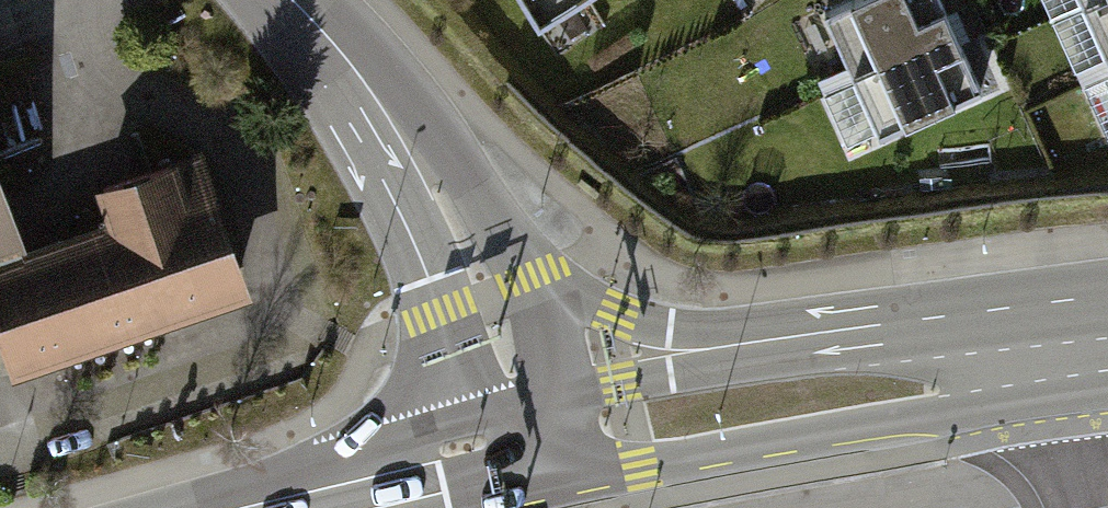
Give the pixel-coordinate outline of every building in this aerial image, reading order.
[(529,33),(583,0),(509,0),(529,33)] [(932,0),(857,0),(817,18),(846,80),(915,49),(947,34),(944,26),(932,0)] [(1076,12),(1103,0),(1071,0),(1076,12)] [(1107,70),(1107,0),(1103,0),(1076,12),(1102,72),(1107,70)] [(975,95),(947,34),(915,49),(846,80),(874,141),(975,95)] [(21,360),(240,286),(198,162),(105,194),(119,236),(0,276),(0,299),(21,360)] [(9,241),(0,214),(0,244),(9,241)]
